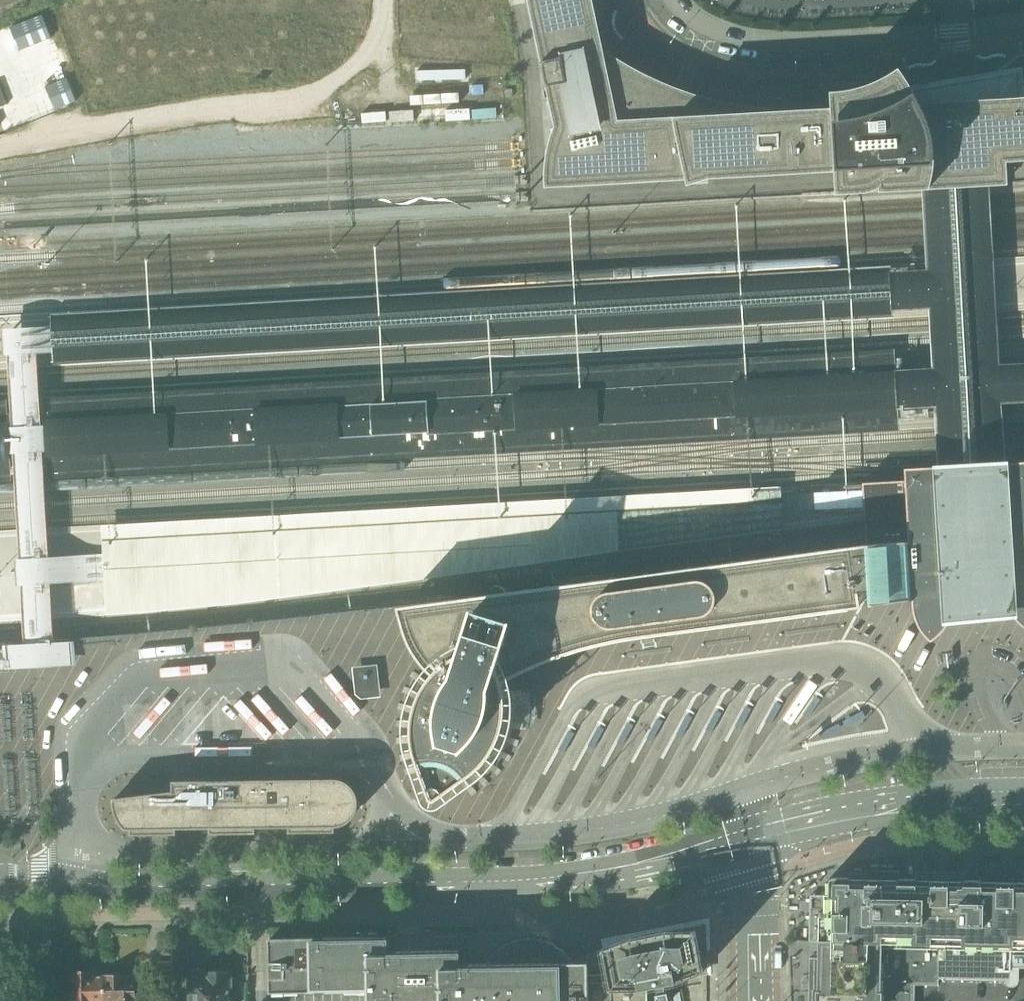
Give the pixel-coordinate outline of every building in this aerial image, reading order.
[(1005,462),(989,185),(1008,184),(1008,176),(1007,162),(1023,161),(1023,98),(1022,98),(1022,99),(1002,100),(1002,88),(1001,77),(976,82),(958,85),(957,83),(950,84),(943,86),(943,87),(915,92),(900,70),(895,74),(889,77),(883,80),(877,83),(871,85),(865,87),(859,89),(853,91),(846,92),(840,93),(833,93),(834,109),(817,110),(814,110),(796,111),(793,110),(793,111),(774,110),(771,109),(771,110),(753,108),(750,107),(750,108),(732,105),(729,104),(711,100),(708,99),(690,94),(688,92),(687,93),(670,86),(668,85),(667,85),(650,77),(648,76),(647,76),(638,71),(629,66),(620,61),(612,56),(604,50),(600,32),(599,29),(595,10),(595,8),(593,0),(530,0),(557,126),(555,132),(553,138),(551,144),(550,150),(548,156),(548,162),(547,168),(547,175),(547,181),(547,187),(584,185),(838,171),(838,181),(839,193),(863,192),(867,192),(871,191),(875,190),(878,188),(882,187),(882,191),(924,189),(940,466),(907,468),(907,481),(864,483),(867,543),(867,544),(868,546),(869,592),(870,599),(870,605),(899,601),(909,600),(913,599),(913,606),(914,610),(915,614),(916,618),(917,622),(919,625),(921,629),(923,632),(926,635),(929,638),(932,641),(935,638),(938,636),(941,633),(944,630),(946,626),(949,623),(950,619),(952,615),(953,611),(954,607),(954,603),(954,599),(954,595),(979,592),(986,592),(1005,590),(1005,594),(1006,598),(1007,602),(1008,606),(1010,610),(1012,613),(1014,616),(1017,619),(1020,622),(1022,625),(1023,626),(1023,461),(1005,462)] [(829,290),(798,292),(799,298),(799,303),(830,301),(829,295),(829,290)] [(668,311),(705,309),(704,294),(667,296),(668,311)] [(7,354),(24,642),(54,641),(51,583),(104,580),(103,553),(49,557),(37,352),(53,352),(51,324),(2,327),(4,354),(7,354)] [(149,334),(149,339),(162,338),(162,334),(162,329),(158,329),(158,326),(148,327),(149,334)] [(137,331),(127,332),(128,336),(128,340),(138,340),(138,335),(137,331)] [(599,422),(739,414),(738,399),(737,384),(597,392),(597,398),(585,398),(586,407),(586,415),(598,414),(599,422)] [(316,408),(314,408),(314,412),(316,434),(316,439),(430,432),(436,435),(440,434),(445,432),(483,429),(485,432),(490,432),(491,429),(501,429),(503,428),(519,427),(519,420),(517,395),(515,396),(501,397),(499,396),(489,397),(488,394),(483,394),(481,398),(443,400),(438,398),(433,398),(428,401),(336,406),(318,407),(316,408)] [(265,416),(259,417),(258,411),(185,416),(181,411),(173,411),(168,417),(170,448),(176,452),(182,452),(187,447),(260,442),(260,435),(267,435),(266,425),(265,416)] [(392,530),(252,538),(253,568),(394,560),(392,530)] [(497,664),(498,667),(504,680),(511,675),(519,671),(527,667),(537,663),(545,660),(556,656),(561,655),(581,648),(602,642),(619,639),(623,638),(642,636),(642,637),(644,637),(643,635),(654,634),(654,635),(656,635),(656,634),(674,631),(858,606),(859,606),(859,601),(858,594),(869,592),(868,546),(867,544),(867,543),(838,547),(838,548),(821,550),(821,549),(817,550),(817,551),(800,553),(800,552),(795,553),(778,556),(778,555),(774,555),(774,556),(757,558),(752,558),(752,559),(735,561),(735,560),(731,561),(731,562),(714,564),(714,563),(709,564),(710,565),(693,567),(692,566),(688,567),(671,570),(671,569),(667,569),(667,570),(650,573),(650,572),(645,572),(645,573),(637,574),(637,573),(632,574),(633,575),(616,577),(615,576),(611,577),(611,578),(594,580),(594,579),(590,580),(573,583),(573,582),(568,583),(551,586),(551,585),(547,585),(547,586),(530,588),(525,588),(526,589),(508,591),(508,590),(504,591),(504,592),(495,593),(491,593),(474,596),(474,595),(470,596),(453,599),(453,598),(448,599),(431,601),(427,602),(410,604),(405,605),(404,605),(410,627),(410,628),(410,629),(411,629),(413,634),(415,639),(418,644),(421,649),(424,653),(424,654),(424,655),(425,655),(429,660),(434,665),(438,669),(443,665),(446,662),(450,659),(454,656),(459,654),(472,658),(474,657),(476,656),(479,655),(481,655),(484,655),(486,656),(489,657),(491,658),(493,659),(494,661),(496,663),(497,664)] [(24,642),(4,644),(6,668),(43,666),(77,664),(75,639),(54,641),(24,642)] [(401,743),(402,752),(403,754),(399,755),(401,761),(405,760),(408,768),(404,769),(407,775),(412,773),(413,773),(424,769),(426,777),(433,795),(434,796),(434,797),(435,797),(437,798),(438,797),(439,797),(455,786),(476,771),(484,764),(491,755),(497,746),(502,736),(505,726),(506,722),(507,716),(509,716),(510,715),(511,715),(513,713),(514,712),(514,710),(515,708),(514,707),(514,706),(514,705),(513,704),(512,702),(511,702),(509,701),(507,701),(505,684),(504,680),(498,667),(497,664),(496,663),(494,661),(493,659),(491,658),(489,657),(486,656),(484,655),(481,655),(479,655),(476,656),(474,657),(472,658),(459,654),(450,659),(443,665),(438,669),(436,672),(434,674),(429,680),(419,674),(413,671),(410,676),(413,678),(408,687),(405,686),(403,692),(406,693),(403,703),(399,703),(398,709),(401,710),(400,720),(396,720),(396,726),(399,727),(400,737),(396,738),(397,744),(401,743)] [(358,672),(361,694),(376,692),(374,670),(358,672)] [(210,828),(210,834),(256,833),(256,827),(289,827),(290,833),(335,832),(335,826),(338,826),(341,825),(344,824),(347,823),(349,821),(351,820),(353,817),(355,815),(357,812),(358,809),(358,807),(359,804),(359,801),(358,798),(357,795),(356,792),(355,789),(353,787),(351,785),(349,783),(346,782),(343,780),(341,779),(338,779),(335,779),(174,781),(174,791),(114,799),(114,804),(116,811),(118,817),(122,823),(126,829),(139,829),(139,835),(177,834),(177,828),(210,828)] [(811,930),(810,941),(819,941),(819,958),(810,958),(809,1000),(915,1000),(915,985),(938,985),(938,979),(1008,980),(1009,964),(1023,965),(1023,887),(1016,886),(1016,874),(982,873),(981,881),(966,880),(966,873),(916,872),(916,879),(900,879),(900,872),(866,871),(866,874),(850,874),(850,877),(832,877),(832,879),(830,879),(829,896),(811,896),(811,930)] [(268,941),(269,991),(350,990),(369,990),(369,1000),(650,1000),(649,987),(677,981),(695,975),(704,971),(696,930),(668,931),(630,938),(603,948),(606,962),(574,962),(572,959),(573,959),(570,956),(570,957),(564,951),(564,950),(562,948),(561,949),(554,944),(551,942),(551,943),(543,940),(543,939),(540,939),(531,938),(528,938),(519,940),(519,939),(516,940),(508,943),(505,945),(498,950),(498,949),(495,952),(490,958),(489,958),(487,961),(488,961),(486,963),(484,964),(472,964),(471,964),(471,967),(460,968),(459,953),(390,954),(390,938),(349,939),(269,941),(268,941)] [(191,971),(191,1000),(230,1000),(231,970),(191,971)] [(104,974),(101,974),(101,976),(92,976),(92,971),(74,971),(74,991),(61,991),(61,1000),(104,1000),(104,974)] [(104,974),(104,1000),(139,1000),(138,982),(131,983),(131,974),(104,974)]
